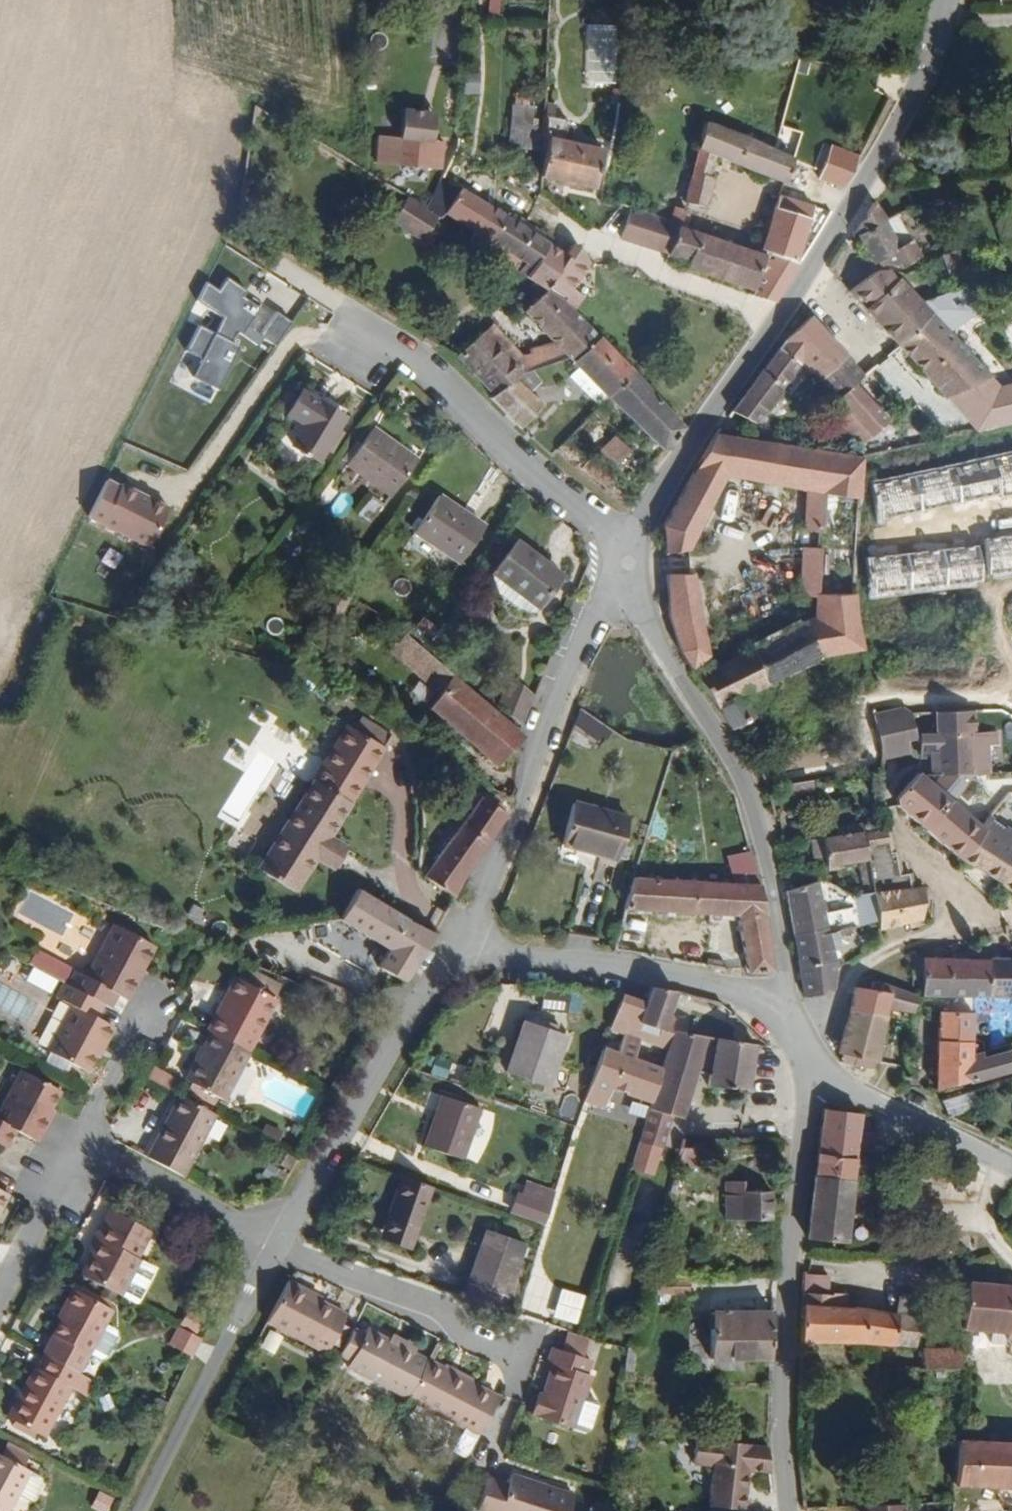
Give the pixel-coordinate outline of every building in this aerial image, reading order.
[(482,14),(496,15),(498,0),(484,0),(482,14)] [(581,79),(611,80),(614,24),(583,23),(581,79)] [(457,93),(475,96),(478,74),(460,71),(457,93)] [(607,139),(578,125),(578,104),(550,92),(550,116),(550,138),(549,164),(600,181),(607,139)] [(550,138),(550,116),(544,114),(544,96),(521,96),(522,138),(550,138)] [(776,162),(781,139),(690,107),(676,195),(697,199),(705,164),(697,163),(703,138),(776,162)] [(440,161),(443,134),(433,134),(432,122),(408,122),(406,158),(440,161)] [(837,167),(842,150),(817,142),(811,159),(837,167)] [(486,226),(500,193),(449,167),(436,194),(432,205),(456,218),(460,212),(486,226)] [(823,167),(821,184),(841,187),(844,170),(823,167)] [(792,256),(811,180),(774,169),(756,249),(749,277),(774,285),(792,256)] [(411,220),(426,190),(393,174),(379,203),(411,220)] [(419,225),(436,194),(426,190),(411,220),(419,225)] [(553,237),(561,224),(500,193),(486,226),(518,243),(513,251),(539,266),(553,237)] [(667,252),(672,217),(633,203),(622,231),(667,252)] [(918,239),(883,208),(857,216),(834,250),(844,257),(851,246),(869,261),(883,248),(898,260),(918,239)] [(749,277),(756,249),(672,217),(667,252),(688,261),(690,267),(747,287),(749,277)] [(587,280),(593,265),(600,251),(578,240),(576,245),(553,237),(539,266),(566,283),(563,290),(594,304),(600,286),(587,280)] [(967,272),(963,254),(940,259),(945,277),(967,272)] [(871,272),(845,290),(947,399),(991,376),(892,270),(871,272)] [(569,346),(596,326),(536,271),(520,298),(553,329),(532,342),(537,350),(531,353),(500,320),(469,351),(504,393),(531,374),(538,368),(569,346)] [(215,292),(201,284),(192,301),(217,316),(209,333),(195,325),(181,349),(195,356),(187,375),(217,389),(238,345),(231,342),(235,334),(254,347),(260,339),(273,346),(288,322),(271,312),(256,330),(247,324),(258,307),(241,295),(244,290),(223,277),(215,292)] [(849,344),(805,311),(745,390),(771,409),(810,357),(827,372),(849,344)] [(634,363),(596,326),(569,346),(619,392),(634,363)] [(870,375),(878,366),(849,344),(827,372),(854,392),(870,375)] [(691,415),(634,363),(619,392),(673,442),(691,415)] [(551,382),(538,368),(531,374),(545,389),(551,382)] [(533,422),(556,401),(545,389),(531,374),(504,393),(533,422)] [(894,395),(870,375),(854,392),(849,398),(870,414),(887,426),(907,405),(894,395)] [(947,399),(978,433),(1011,427),(1011,384),(1003,386),(991,376),(947,399)] [(327,453),(353,408),(310,384),(297,408),(314,416),(301,439),(327,453)] [(888,435),(887,426),(870,414),(862,423),(885,438),(888,435)] [(640,437),(622,421),(610,440),(626,454),(640,437)] [(427,456),(381,422),(355,457),(400,491),(427,456)] [(876,487),(878,447),(725,427),(676,523),(679,559),(701,541),(734,469),(817,480),(817,522),(835,523),(835,482),(876,487)] [(620,472),(597,453),(585,468),(609,486),(620,472)] [(1000,455),(1008,489),(1008,493),(1011,492),(1011,453),(1000,455)] [(1000,455),(961,464),(969,498),(1008,489),(1000,455)] [(961,464),(922,473),(930,507),(969,498),(961,464)] [(922,473),(883,482),(891,516),(930,507),(922,473)] [(169,509),(105,478),(85,519),(149,550),(169,509)] [(469,559),(496,521),(448,487),(422,524),(469,559)] [(354,513),(368,522),(379,504),(366,495),(354,513)] [(993,535),(998,570),(1011,568),(1011,532),(993,535)] [(550,607),(573,570),(526,537),(500,576),(506,587),(534,608),(550,607)] [(878,652),(867,611),(868,582),(835,580),(837,538),(815,537),(812,586),(823,587),(822,611),(720,675),(760,740),(766,735),(770,742),(779,736),(774,728),(785,722),(768,695),(831,651),(878,652)] [(987,542),(951,546),(956,581),(991,576),(987,542)] [(951,546),(916,551),(920,585),(956,581),(951,546)] [(916,551),(880,555),(884,590),(920,585),(916,551)] [(731,648),(714,569),(680,577),(684,617),(718,672),(731,648)] [(506,762),(526,729),(528,724),(443,656),(406,625),(382,667),(393,666),(403,659),(447,697),(438,710),(506,762)] [(523,714),(536,684),(517,667),(504,697),(523,714)] [(896,752),(924,748),(922,736),(932,734),(928,710),(918,704),(889,710),(896,752)] [(999,727),(997,706),(960,711),(961,730),(945,731),(946,751),(956,751),(957,768),(1011,764),(1011,726),(999,727)] [(610,734),(584,712),(573,738),(604,750),(610,734)] [(336,826),(391,738),(355,716),(261,860),(297,884),(320,847),(340,860),(356,836),(336,826)] [(950,821),(974,790),(947,768),(938,763),(917,794),(918,795),(950,821)] [(465,884),(520,790),(491,771),(435,862),(465,884)] [(808,780),(783,783),(785,796),(810,794),(808,780)] [(984,849),(1005,820),(997,815),(1000,812),(974,790),(950,821),(984,849)] [(626,872),(644,823),(587,799),(571,841),(611,855),(607,864),(626,872)] [(1009,801),(1000,812),(997,815),(1005,820),(984,849),(1011,871),(1011,804),(1009,801)] [(919,858),(918,846),(912,846),(911,831),(885,833),(887,861),(919,858)] [(887,861),(885,833),(836,837),(837,855),(851,854),(851,865),(878,862),(887,861)] [(788,969),(771,848),(746,846),(748,873),(744,873),(741,909),(755,910),(764,972),(788,969)] [(919,872),(919,858),(887,861),(889,875),(919,872)] [(889,875),(887,861),(878,862),(880,876),(889,875)] [(741,909),(744,873),(720,870),(651,865),(639,901),(741,909)] [(934,918),(942,885),(939,884),(931,886),(930,871),(919,872),(889,875),(890,893),(892,917),(921,914),(930,912),(931,918),(934,918)] [(857,920),(855,905),(840,904),(836,875),(802,878),(807,923),(849,920),(857,920)] [(890,893),(889,875),(880,876),(883,894),(890,893)] [(442,924),(367,883),(350,915),(398,940),(388,960),(415,973),(442,924)] [(892,917),(890,893),(883,894),(877,895),(878,918),(892,917)] [(851,940),(849,920),(807,923),(813,978),(842,978),(847,958),(845,942),(851,940)] [(134,999),(161,945),(118,925),(93,975),(78,970),(73,982),(108,1001),(119,1007),(124,996),(134,999)] [(931,952),(930,968),(943,988),(1011,988),(1011,954),(931,952)] [(256,1051),(286,995),(241,974),(212,1028),(216,1030),(256,1051)] [(647,1028),(663,979),(644,976),(629,1021),(637,1024),(647,1028)] [(936,998),(912,986),(889,977),(886,983),(873,979),(869,999),(904,1012),(905,1007),(932,1012),(936,998)] [(121,1024),(102,1014),(108,1001),(73,982),(66,978),(60,993),(76,1001),(53,1048),(93,1068),(107,1038),(112,1040),(121,1024)] [(703,1024),(699,1010),(682,1003),(689,983),(663,979),(647,1028),(631,1078),(672,1090),(681,1055),(653,1048),(658,1029),(686,1037),(690,1021),(703,1024)] [(895,1068),(904,1012),(869,999),(858,1044),(873,1057),(895,1068)] [(989,1005),(955,1003),(953,1079),(1011,1071),(1011,1048),(990,1049),(989,1005)] [(565,1082),(583,1027),(541,1013),(523,1066),(565,1082)] [(716,1037),(718,1027),(703,1024),(690,1021),(686,1037),(681,1055),(672,1090),(659,1137),(679,1142),(688,1108),(697,1110),(703,1085),(716,1037)] [(631,1078),(647,1028),(637,1024),(631,1044),(622,1041),(604,1094),(623,1099),(631,1078)] [(757,1088),(771,1040),(718,1027),(716,1037),(731,1040),(720,1078),(757,1088)] [(230,1099),(256,1051),(216,1030),(192,1079),(230,1099)] [(176,1071),(150,1057),(145,1072),(170,1085),(176,1071)] [(425,1074),(440,1078),(445,1061),(430,1057),(425,1074)] [(58,1110),(53,1109),(63,1082),(27,1065),(3,1116),(0,1115),(0,1137),(13,1144),(21,1128),(43,1138),(58,1110)] [(474,1154),(494,1099),(452,1086),(430,1139),(474,1154)] [(523,1104),(549,1111),(552,1097),(527,1090),(523,1104)] [(885,1138),(886,1121),(868,1120),(870,1098),(836,1093),(830,1140),(864,1143),(865,1136),(885,1138)] [(193,1176),(223,1113),(189,1095),(158,1158),(193,1176)] [(943,1115),(965,1112),(963,1095),(941,1097),(943,1115)] [(273,1143),(278,1130),(260,1123),(255,1136),(273,1143)] [(862,1163),(864,1143),(830,1140),(828,1159),(862,1163)] [(690,1165),(690,1146),(674,1147),(674,1165),(690,1165)] [(860,1183),(862,1163),(828,1159),(825,1178),(860,1183)] [(787,1207),(782,1174),(758,1176),(756,1163),(738,1165),(742,1209),(787,1207)] [(262,1164),(258,1175),(278,1182),(282,1171),(262,1164)] [(425,1243),(448,1182),(418,1171),(395,1232),(425,1243)] [(856,1234),(860,1183),(825,1178),(820,1226),(856,1234)] [(562,1220),(570,1197),(533,1185),(525,1208),(562,1220)] [(15,1193),(0,1186),(0,1224),(15,1193)] [(126,1294),(156,1227),(115,1210),(101,1239),(105,1243),(88,1274),(126,1294)] [(519,1307),(542,1236),(504,1225),(481,1293),(519,1307)] [(925,1308),(857,1293),(858,1280),(842,1278),(847,1246),(818,1243),(810,1325),(923,1343),(925,1308)] [(344,1357),(362,1318),(325,1301),(328,1294),(304,1283),(282,1326),(344,1357)] [(969,1284),(968,1334),(997,1335),(997,1347),(1010,1347),(1010,1342),(1011,1342),(1011,1286),(969,1284)] [(126,1335),(124,1329),(113,1324),(120,1310),(76,1288),(64,1311),(70,1314),(51,1353),(86,1372),(88,1373),(94,1357),(106,1362),(113,1360),(126,1335)] [(768,1348),(772,1301),(713,1305),(715,1348),(768,1348)] [(599,1351),(604,1333),(584,1327),(578,1344),(599,1351)] [(203,1359),(213,1340),(191,1329),(182,1348),(203,1359)] [(256,1347),(269,1353),(278,1336),(265,1329),(256,1347)] [(443,1361),(432,1356),(396,1336),(385,1329),(382,1335),(370,1329),(357,1356),(369,1361),(366,1369),(424,1399),(443,1361)] [(432,1356),(435,1348),(398,1330),(396,1336),(432,1356)] [(603,1402),(614,1371),(606,1369),(610,1355),(599,1351),(578,1344),(570,1340),(563,1359),(575,1362),(567,1391),(556,1388),(549,1409),(606,1427),(610,1425),(615,1411),(613,1405),(603,1402)] [(828,1364),(830,1346),(808,1344),(807,1362),(828,1364)] [(963,1375),(963,1352),(930,1349),(929,1372),(963,1375)] [(53,1436),(86,1372),(51,1353),(44,1368),(40,1366),(14,1417),(53,1436)] [(484,1459),(516,1396),(443,1361),(424,1399),(481,1428),(469,1452),(484,1459)] [(963,1422),(963,1476),(1011,1476),(1011,1422),(963,1422)] [(767,1463),(764,1437),(695,1426),(691,1451),(712,1455),(706,1495),(738,1500),(743,1459),(767,1463)] [(45,1457),(22,1445),(16,1457),(40,1467),(45,1457)] [(47,1471),(40,1467),(16,1457),(2,1451),(0,1456),(0,1510),(28,1510),(47,1471)] [(564,1484),(564,1476),(533,1472),(532,1479),(564,1484)] [(598,1481),(564,1476),(564,1484),(532,1479),(531,1481),(513,1478),(507,1510),(594,1510),(598,1481)] [(109,1498),(94,1491),(87,1505),(99,1510),(103,1510),(109,1498)]
